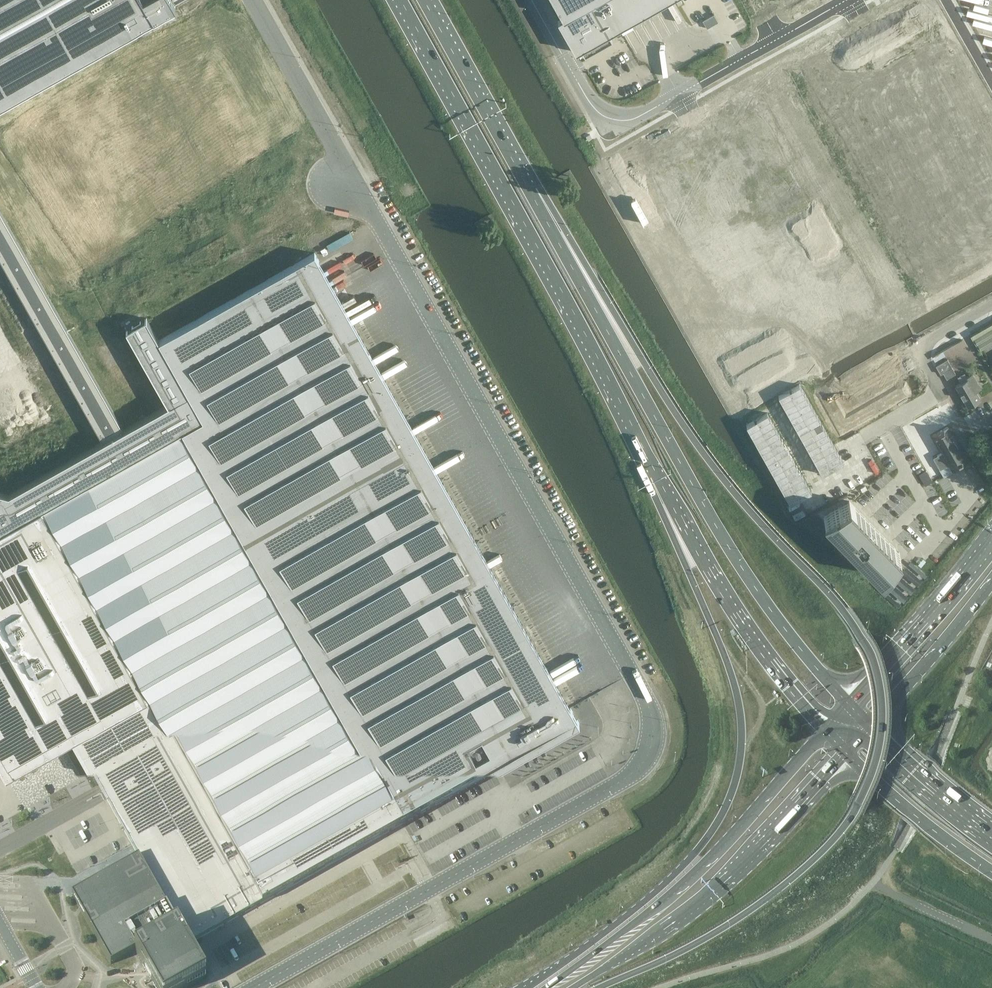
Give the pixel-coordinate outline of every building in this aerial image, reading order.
[(174,3),(172,0),(0,0),(0,100),(174,3)] [(563,16),(558,19),(576,51),(581,48),(585,54),(612,38),(609,32),(666,0),(554,0),(563,16)] [(569,708),(331,285),(318,262),(319,261),(315,253),(159,340),(203,419),(182,430),(403,823),(500,769),(499,767),(505,764),(505,766),(506,766),(505,764),(508,762),(509,764),(509,762),(575,725),(576,726),(580,724),(570,708),(569,708)] [(182,430),(203,419),(159,340),(147,318),(140,322),(140,323),(133,327),(133,326),(126,330),(168,405),(124,429),(103,441),(9,494),(0,492),(0,533),(41,510),(182,430)] [(979,350),(991,343),(991,323),(970,335),(979,350)] [(956,372),(950,362),(948,358),(939,363),(935,366),(940,374),(944,372),(947,377),(956,372)] [(973,388),(974,387),(979,384),(973,373),(967,377),(968,378),(956,385),(968,406),(980,399),(976,390),(975,391),(973,388)] [(799,384),(778,395),(781,401),(822,474),(843,462),(834,445),(799,384)] [(754,420),(746,424),(790,503),(798,499),(811,491),(767,413),(754,420)] [(948,427),(932,435),(933,436),(943,452),(933,458),(933,459),(934,458),(939,468),(939,469),(949,464),(951,467),(950,467),(951,468),(951,467),(953,471),(962,465),(960,462),(966,459),(956,441),(948,427)] [(403,823),(182,430),(41,510),(147,698),(73,739),(139,857),(187,943),(261,902),(403,823)] [(880,453),(886,470),(898,466),(892,449),(880,453)] [(849,501),(823,516),(882,576),(900,554),(899,552),(855,507),(849,501)] [(41,510),(0,533),(0,767),(5,777),(73,739),(147,698),(41,510)] [(86,842),(81,845),(80,868),(117,851),(109,851),(107,846),(112,844),(105,843),(101,845),(96,836),(96,848),(93,850),(93,843),(86,842)] [(72,895),(79,907),(81,911),(111,964),(135,950),(142,962),(156,987),(185,987),(206,976),(187,943),(139,857),(72,895)]
